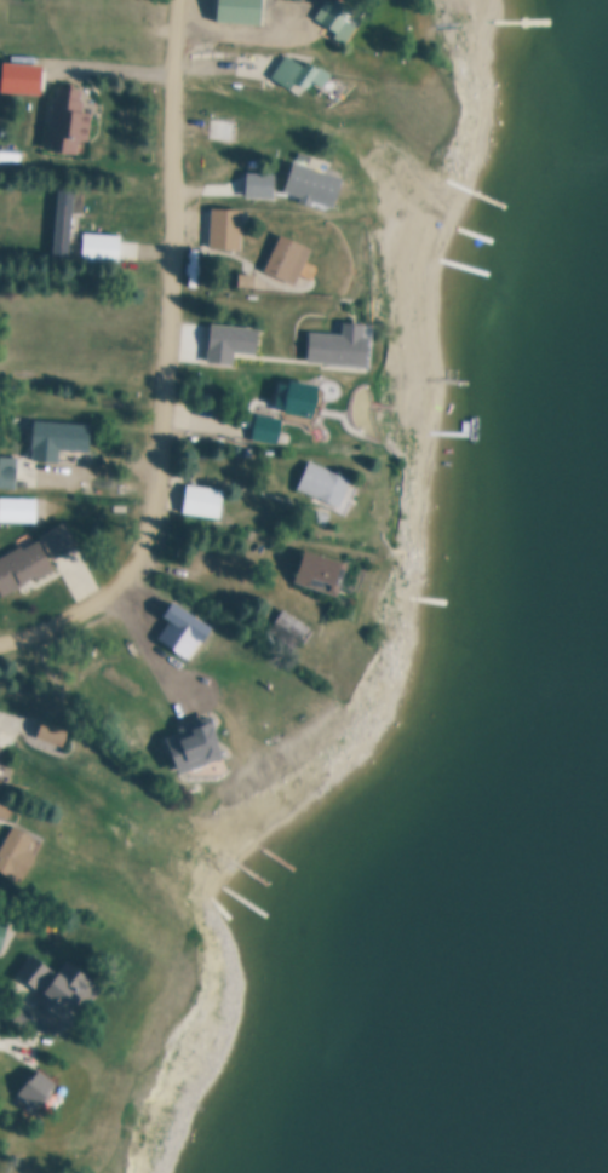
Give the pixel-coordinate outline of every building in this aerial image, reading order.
[(218,22),(262,24),(263,0),(219,0),(218,22)] [(317,16),(328,0),(335,0),(337,1),(338,0),(355,0),(356,1),(350,11),(352,12),(349,17),(361,25),(351,39),(317,16)] [(311,59),(321,65),(322,64),(334,73),(326,86),(314,77),(309,86),(298,79),(292,87),(271,74),(287,52),(306,65),(311,59)] [(42,57),(41,85),(5,82),(6,54),(42,57)] [(58,86),(82,88),(81,99),(86,99),(85,110),(91,111),(87,140),(81,139),(79,153),(47,149),(55,96),(57,96),(58,86)] [(212,117),(236,119),(235,140),(211,139),(212,117)] [(303,194),(286,188),(296,160),(345,178),(335,205),(315,197),(312,203),(302,200),(303,194)] [(58,188),(74,189),(70,257),(55,255),(58,188)] [(214,206),(247,208),(245,249),(212,247),(214,206)] [(283,231),(315,245),(298,281),(268,268),(283,231)] [(85,232),(122,235),(121,260),(84,258),(85,232)] [(242,272),(257,272),(256,286),(241,286),(242,272)] [(213,321),(260,326),(258,351),(237,350),(236,363),(210,361),(213,321)] [(314,330),(345,333),(346,321),(377,323),(373,364),(311,360),(314,330)] [(293,380),(293,375),(323,380),(319,415),(288,410),(288,404),(277,403),(282,379),(293,380)] [(258,413),(285,416),(280,442),(254,437),(258,413)] [(35,419),(93,422),(91,450),(62,448),(61,461),(33,460),(35,419)] [(16,487),(0,486),(0,455),(18,456),(16,487)] [(311,459),(355,477),(343,505),(299,487),(311,459)] [(189,483),(226,488),(223,517),(184,512),(189,483)] [(38,522),(0,521),(0,498),(39,498),(38,522)] [(321,508),(332,513),(327,524),(316,519),(321,508)] [(5,598),(0,589),(0,558),(22,546),(24,548),(41,539),(40,535),(65,521),(80,545),(53,559),(59,569),(36,581),(34,577),(25,582),(28,585),(5,598)] [(308,547),(345,560),(337,583),(315,575),(311,585),(297,580),(308,547)] [(285,606),(312,626),(300,644),(273,625),(285,606)] [(152,720),(135,736),(170,770),(204,736),(180,713),(163,730),(152,720)] [(195,724),(214,717),(229,752),(182,770),(168,735),(183,729),(182,725),(193,720),(195,724)] [(39,737),(42,721),(69,729),(64,744),(39,737)] [(11,806),(0,824),(0,799),(11,806)] [(23,881),(0,868),(0,851),(15,824),(36,836),(29,849),(39,853),(23,881)] [(4,949),(0,948),(0,916),(11,919),(4,949)] [(35,950),(57,967),(42,987),(21,971),(35,950)] [(71,956),(105,982),(82,1012),(74,1006),(67,1016),(41,996),(71,956)] [(42,1066),(59,1080),(38,1106),(21,1092),(42,1066)]
